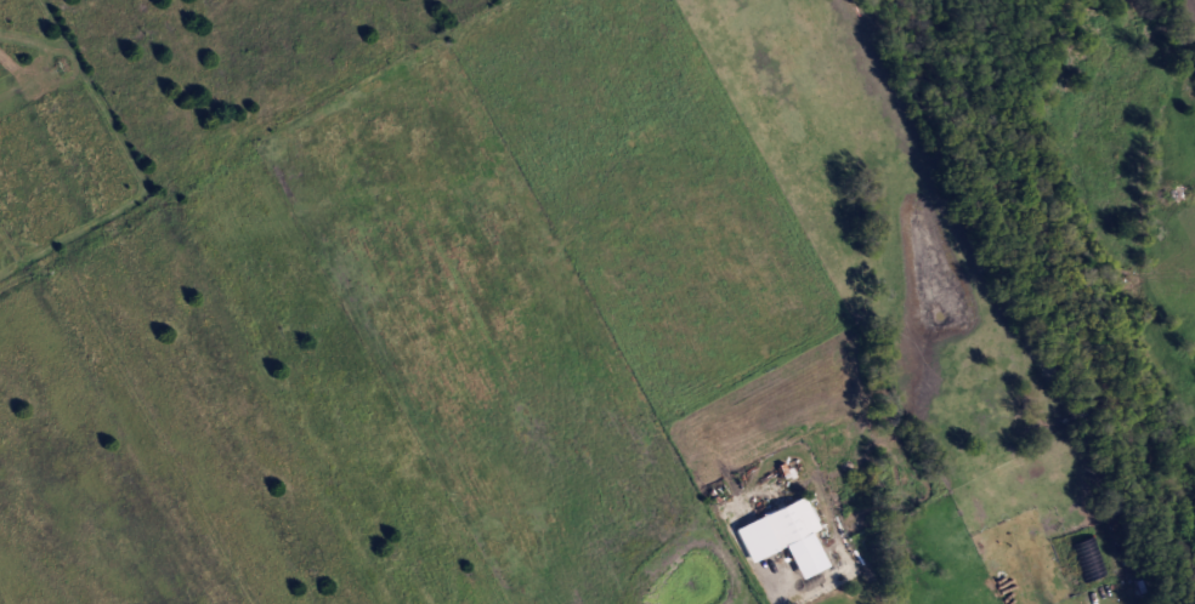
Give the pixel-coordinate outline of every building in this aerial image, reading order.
[(819,530),(772,547),(760,514),(805,497),(819,530)]
